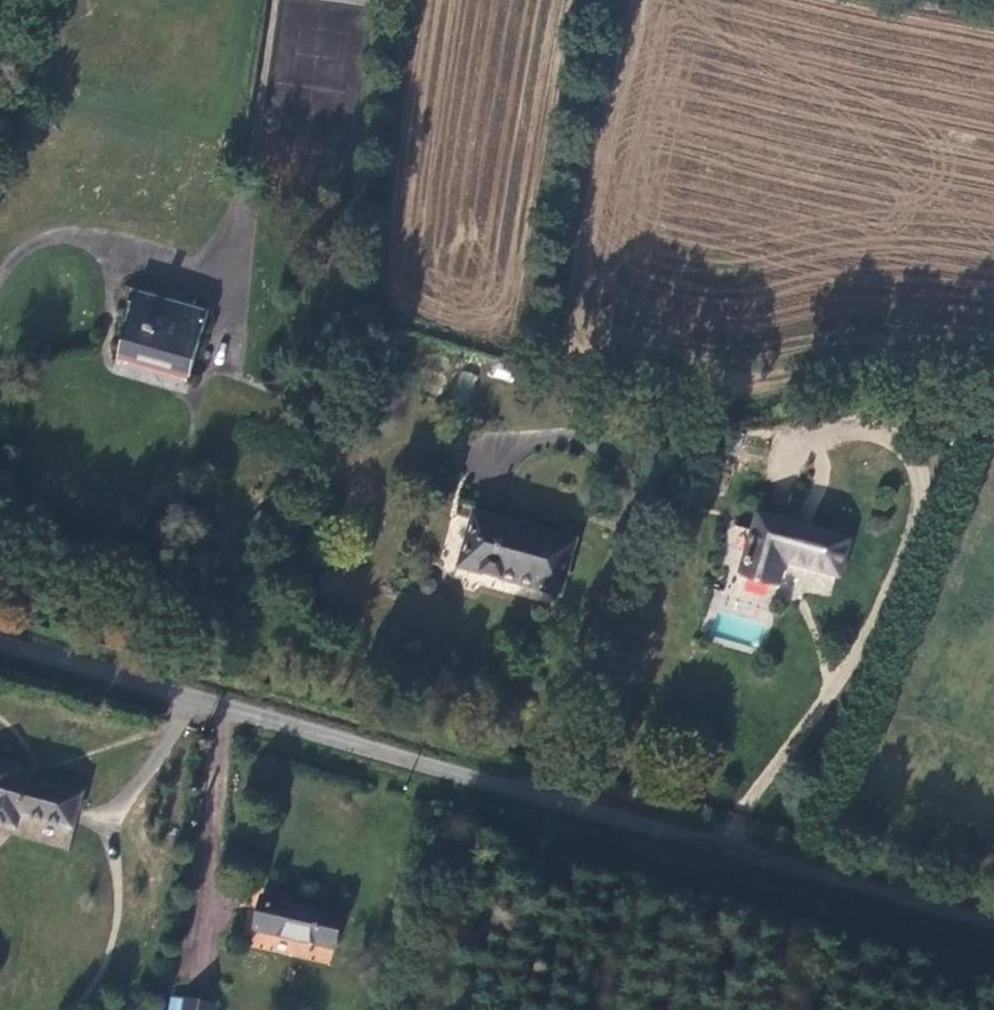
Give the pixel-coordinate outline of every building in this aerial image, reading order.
[(112,362),(184,386),(202,329),(129,307),(112,362)] [(473,392),(476,374),(460,371),(456,389),(473,392)] [(789,577),(844,589),(853,556),(782,539),(763,535),(749,594),(781,601),(789,577)] [(498,545),(469,536),(453,584),(551,615),(568,560),(501,538),(498,545)] [(18,776),(0,771),(0,833),(14,837),(19,823),(71,835),(80,802),(16,786),(18,776)] [(254,941),(333,960),(342,928),(261,910),(254,941)]
